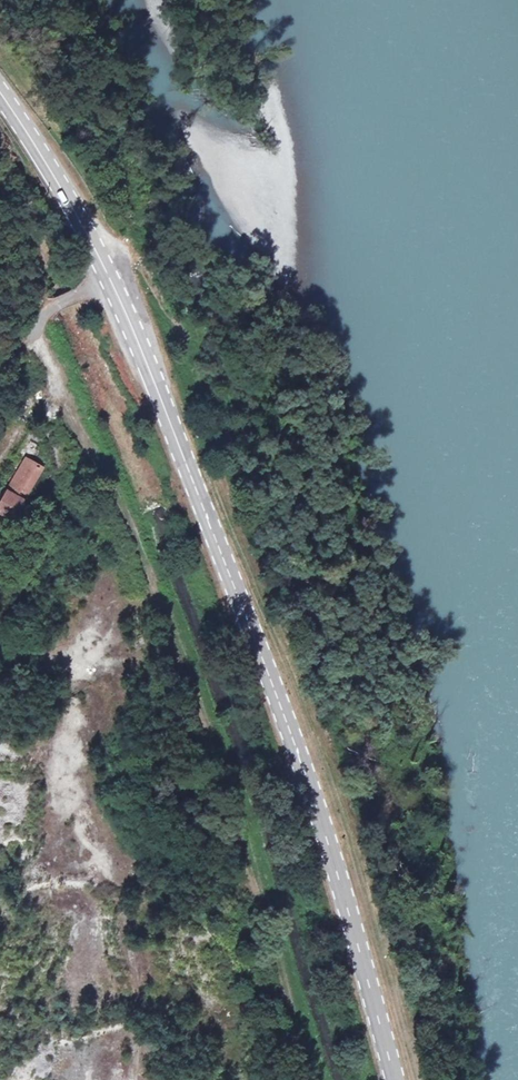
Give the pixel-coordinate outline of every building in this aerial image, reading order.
[(41,471),(31,463),(10,495),(5,492),(0,499),(0,538),(9,524),(11,525),(23,505),(21,503),(41,471)]
